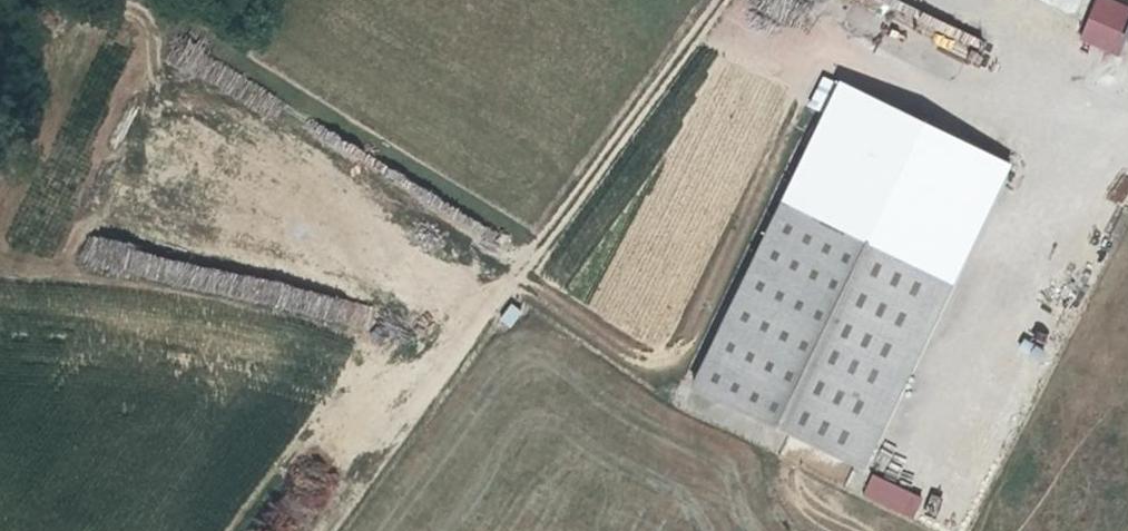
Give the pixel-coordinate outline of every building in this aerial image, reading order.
[(977,175),(985,158),(940,135),(836,81),(683,382),(773,427),(833,458),(853,469),(997,185),(977,175)] [(1006,168),(985,158),(977,175),(997,185),(1006,168)] [(859,495),(910,518),(920,495),(870,472),(859,495)]
